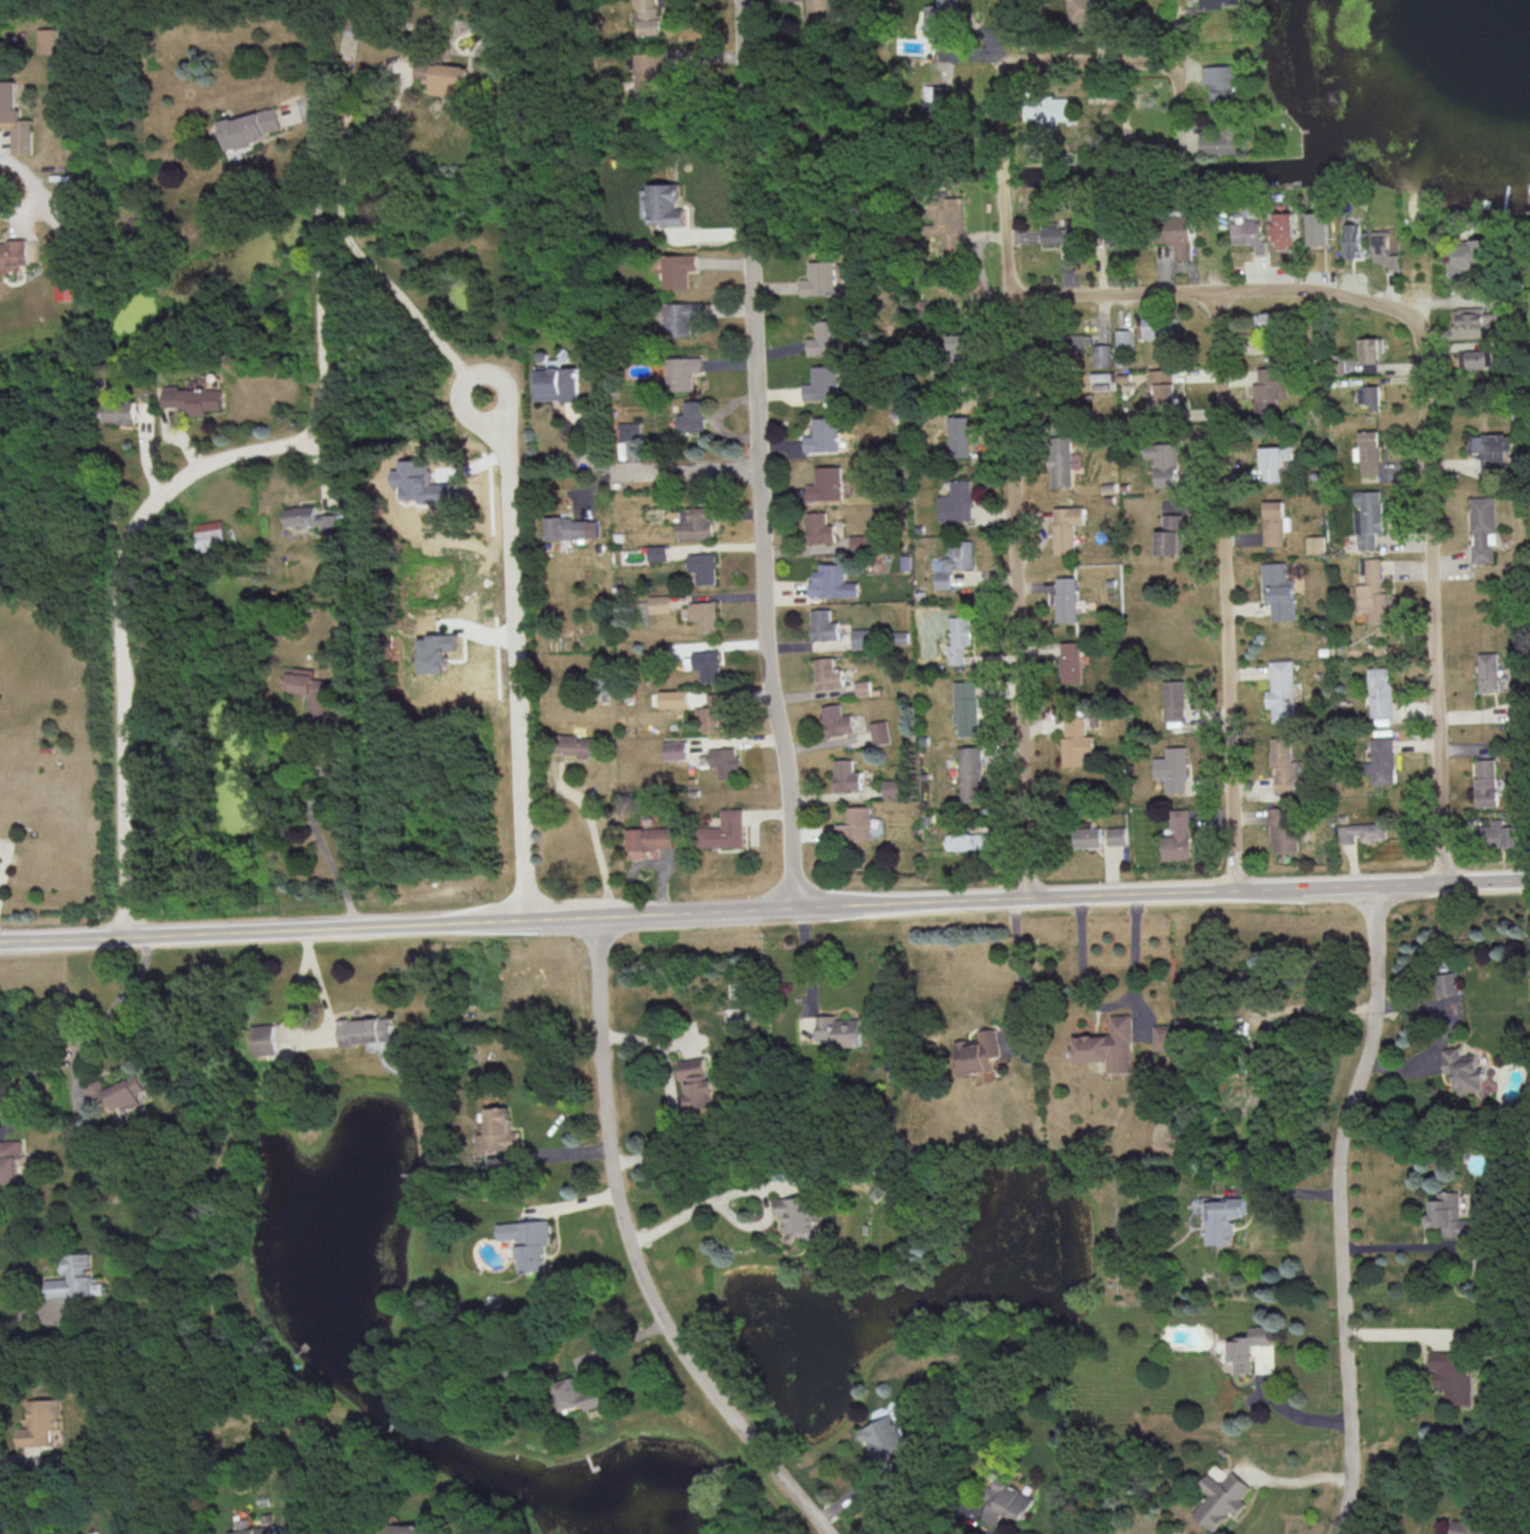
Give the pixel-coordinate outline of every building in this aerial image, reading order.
[(658,2),(658,0),(638,0),(640,35),(664,34),(662,2),(658,2)] [(808,31),(837,30),(836,0),(807,0),(808,31)] [(925,33),(958,34),(958,0),(940,0),(940,6),(926,5),(925,33)] [(1069,26),(1107,25),(1106,0),(1069,0),(1069,26)] [(40,28),(41,55),(61,54),(60,27),(40,28)] [(662,92),(661,53),(636,54),(637,93),(662,92)] [(417,77),(433,79),(431,95),(468,98),(470,66),(418,61),(417,77)] [(1203,66),(1204,83),(1212,83),(1213,109),(1242,108),(1240,64),(1203,66)] [(34,119),(20,119),(20,80),(0,80),(0,112),(3,112),(3,120),(0,120),(0,128),(14,128),(14,153),(34,153),(34,119)] [(953,85),(925,86),(926,112),(954,111),(953,85)] [(1070,98),(1026,98),(1026,119),(1044,119),(1044,130),(1055,129),(1055,120),(1070,120),(1070,98)] [(283,128),(278,108),(222,120),(229,150),(270,141),(268,131),(283,128)] [(1201,153),(1246,153),(1246,127),(1222,127),(1222,136),(1201,136),(1201,153)] [(664,226),(688,226),(688,207),(681,207),(681,183),(648,183),(649,220),(664,220),(664,226)] [(941,234),(942,256),(966,255),(966,245),(964,245),(962,197),(928,198),(929,221),(926,222),(926,235),(941,234)] [(1276,248),(1295,248),(1295,212),(1276,212),(1276,248)] [(1329,244),(1327,212),(1308,212),(1309,245),(1329,244)] [(1192,259),(1191,216),(1160,216),(1161,243),(1174,243),(1175,259),(1192,259)] [(1043,244),(1065,243),(1065,256),(1084,256),(1083,217),(1065,218),(1065,226),(1042,227),(1043,244)] [(1246,222),(1233,221),(1232,243),(1253,244),(1253,254),(1266,254),(1267,239),(1261,239),(1262,219),(1246,219),(1246,222)] [(1360,223),(1345,223),(1346,257),(1361,257),(1360,223)] [(1373,262),(1389,263),(1388,269),(1399,269),(1399,253),(1391,253),(1391,229),(1374,229),(1373,262)] [(1450,277),(1467,276),(1467,269),(1477,268),(1476,262),(1494,261),(1492,237),(1471,239),(1472,243),(1456,245),(1457,262),(1449,262),(1450,277)] [(41,264),(40,246),(29,246),(28,241),(0,243),(0,266),(41,264)] [(665,288),(691,287),(690,269),(700,269),(699,254),(664,255),(665,288)] [(810,261),(810,279),(802,278),(802,295),(835,295),(835,261),(810,261)] [(77,299),(76,274),(57,274),(57,300),(77,299)] [(667,303),(667,336),(693,336),(693,319),(701,319),(700,302),(667,303)] [(1455,308),(1455,325),(1482,325),(1483,308),(1455,308)] [(1255,312),(1255,327),(1279,327),(1279,313),(1255,312)] [(1146,340),(1178,339),(1178,317),(1145,318),(1146,340)] [(808,338),(809,354),(843,353),(843,319),(818,319),(818,337),(808,338)] [(1115,329),(1116,362),(1129,362),(1129,350),(1133,350),(1132,329),(1115,329)] [(948,361),(967,361),(968,334),(949,334),(948,361)] [(1085,334),(1051,334),(1051,357),(1086,356),(1085,334)] [(1362,372),(1381,372),(1380,337),(1361,338),(1362,372)] [(1112,344),(1094,344),(1094,366),(1112,367),(1112,344)] [(1460,349),(1459,367),(1485,368),(1486,350),(1460,349)] [(703,357),(668,357),(669,391),(694,390),(694,372),(703,372),(703,357)] [(562,367),(561,359),(547,359),(547,366),(535,366),(535,401),(579,400),(579,367),(562,367)] [(1148,382),(1156,382),(1156,396),(1151,396),(1151,412),(1173,412),(1174,363),(1149,363),(1148,382)] [(813,365),(813,383),(804,383),(804,400),(840,399),(839,365),(813,365)] [(1276,413),(1276,395),(1280,395),(1280,367),(1259,367),(1259,383),(1255,383),(1255,413),(1276,413)] [(222,389),(179,388),(179,385),(164,385),(164,407),(189,407),(189,414),(207,414),(207,409),(222,409),(222,389)] [(1379,410),(1379,387),(1358,387),(1358,403),(1368,403),(1368,410),(1379,410)] [(136,401),(105,401),(104,422),(136,423),(136,401)] [(679,431),(705,431),(705,401),(685,401),(685,413),(678,413),(679,431)] [(970,415),(949,416),(950,458),(971,457),(970,415)] [(840,417),(814,417),(814,435),(805,435),(806,452),(841,450),(840,417)] [(620,439),(640,438),(640,422),(620,423),(620,439)] [(1381,474),(1379,430),(1360,431),(1360,448),(1354,448),(1355,459),(1361,459),(1362,474),(1381,474)] [(1482,478),(1511,478),(1510,434),(1472,434),(1472,455),(1482,455),(1482,478)] [(1073,487),(1072,436),(1050,437),(1051,487),(1073,487)] [(1158,486),(1179,484),(1176,442),(1145,444),(1145,458),(1156,457),(1158,486)] [(1262,481),(1280,480),(1279,466),(1284,466),(1284,459),(1295,458),(1294,446),(1261,447),(1262,481)] [(456,483),(431,483),(431,461),(399,461),(399,469),(392,469),(393,486),(404,486),(404,500),(456,500),(456,483)] [(816,466),(816,484),(807,484),(807,500),(843,499),(842,465),(816,466)] [(951,495),(939,495),(939,521),(972,520),(972,479),(951,480),(951,495)] [(1356,491),(1356,504),(1361,503),(1362,510),(1356,511),(1357,548),(1377,548),(1376,532),(1383,531),(1382,490),(1356,491)] [(1497,562),(1495,496),(1471,497),(1473,563),(1497,562)] [(1265,545),(1285,545),(1284,500),(1264,501),(1265,545)] [(285,526),(322,524),(322,534),(336,533),(335,513),(317,513),(316,505),(284,507),(285,526)] [(1075,524),(1085,524),(1084,506),(1054,507),(1055,553),(1075,553),(1075,524)] [(712,538),(711,508),(679,508),(679,520),(675,520),(676,539),(712,538)] [(597,520),(592,520),(592,512),(577,512),(578,516),(545,517),(545,539),(598,538),(597,520)] [(808,543),(834,542),(834,524),(827,524),(826,512),(807,512),(808,543)] [(1182,555),(1184,514),(1165,514),(1164,530),(1157,530),(1156,554),(1182,555)] [(197,550),(224,548),(221,520),(194,523),(197,550)] [(874,534),(850,535),(851,549),(875,549),(874,534)] [(1307,536),(1308,553),(1326,552),(1325,535),(1307,536)] [(974,568),(973,539),(953,540),(953,557),(935,558),(936,588),(952,588),(951,568),(974,568)] [(666,560),(666,545),(648,545),(648,560),(666,560)] [(689,571),(696,571),(697,584),(715,584),(715,552),(688,553),(689,571)] [(1358,611),(1369,611),(1369,622),(1394,621),(1393,592),(1382,592),(1381,558),(1361,558),(1361,574),(1365,574),(1366,584),(1357,584),(1358,611)] [(1295,578),(1287,578),(1287,562),(1262,563),(1263,585),(1271,585),(1272,620),(1296,619),(1295,578)] [(858,597),(858,581),(844,581),(844,563),(816,563),(816,579),(809,579),(809,596),(858,597)] [(1057,622),(1078,621),(1077,577),(1057,577),(1057,622)] [(649,595),(650,613),(671,612),(670,594),(649,595)] [(690,602),(690,620),(698,620),(699,633),(718,632),(717,601),(690,602)] [(811,609),(812,640),(839,639),(838,621),(830,621),(830,608),(811,609)] [(951,617),(952,644),(948,645),(949,664),(964,664),(963,645),(972,644),(971,616),(951,617)] [(854,648),(870,647),(869,628),(853,629),(854,648)] [(909,631),(894,631),(894,643),(909,643),(909,631)] [(420,673),(449,672),(448,651),(458,650),(458,633),(428,634),(428,638),(419,638),(420,673)] [(1062,682),(1082,682),(1081,641),(1061,641),(1062,682)] [(702,681),(720,681),(719,650),(692,651),(692,657),(685,657),(685,669),(701,669),(702,681)] [(1498,652),(1479,652),(1480,693),(1499,692),(1498,652)] [(844,686),(842,669),(834,670),(832,656),(814,658),(817,689),(844,686)] [(1273,722),(1296,721),(1294,660),(1271,660),(1272,690),(1266,690),(1267,707),(1273,707),(1273,722)] [(1393,716),(1391,666),(1370,667),(1371,717),(1393,716)] [(325,714),(328,679),(313,677),(314,669),(292,667),(291,676),(286,675),(284,690),(309,692),(307,712),(325,714)] [(871,695),(870,680),(856,681),(856,696),(871,695)] [(954,681),(955,723),(959,723),(959,736),(979,736),(978,680),(954,681)] [(1165,680),(1167,723),(1186,722),(1185,680),(1165,680)] [(690,707),(690,690),(661,690),(661,707),(690,707)] [(724,732),(724,693),(706,693),(707,733),(724,732)] [(823,705),(826,736),(854,733),(852,714),(842,715),(841,703),(823,705)] [(1511,722),(1521,722),(1522,704),(1512,704),(1511,722)] [(1095,753),(1095,735),(1086,736),(1086,716),(1064,716),(1065,766),(1084,766),(1084,754),(1095,753)] [(873,745),(890,744),(888,720),(871,722),(873,745)] [(579,753),(579,757),(598,757),(598,736),(556,735),(556,753),(579,753)] [(1395,784),(1394,737),(1372,737),(1372,762),(1365,762),(1365,773),(1373,773),(1373,784),(1395,784)] [(1294,738),(1272,738),(1272,768),(1276,767),(1276,793),(1295,793),(1294,738)] [(688,741),(665,741),(665,759),(688,759),(688,741)] [(960,746),(962,802),(983,801),(982,746),(960,746)] [(1166,793),(1188,793),(1187,746),(1167,747),(1167,757),(1155,757),(1155,778),(1166,778),(1166,793)] [(710,767),(719,767),(719,779),(736,778),(736,768),(739,768),(738,747),(709,749),(710,767)] [(1475,759),(1477,807),(1498,806),(1496,758),(1475,759)] [(835,791),(862,790),(861,772),(854,772),(853,759),(834,759),(835,791)] [(1297,851),(1296,804),(1272,805),(1273,851),(1297,851)] [(838,839),(872,838),(872,806),(847,806),(847,824),(838,825),(838,839)] [(722,809),(722,826),(698,827),(699,847),(744,846),(743,808),(722,809)] [(1191,808),(1172,809),(1172,835),(1163,835),(1163,859),(1191,859),(1191,808)] [(1490,823),(1496,833),(1493,835),(1501,849),(1516,840),(1508,827),(1506,828),(1499,817),(1490,823)] [(1340,844),(1359,842),(1359,843),(1386,840),(1384,821),(1338,825),(1340,844)] [(1074,824),(1075,847),(1102,847),(1101,827),(1092,827),(1092,824),(1074,824)] [(673,827),(626,828),(627,858),(644,858),(644,849),(673,848),(673,827)] [(1109,845),(1127,844),(1127,827),(1109,827),(1109,845)] [(991,849),(991,833),(947,834),(947,850),(991,849)] [(1436,995),(1459,994),(1457,972),(1435,973),(1436,995)] [(1107,1061),(1108,1072),(1132,1072),(1132,1014),(1111,1015),(1112,1034),(1075,1034),(1075,1061),(1107,1061)] [(860,1046),(860,1019),(836,1019),(836,1015),(815,1015),(815,1039),(828,1039),(828,1047),(860,1046)] [(340,1020),(342,1044),(394,1040),(392,1016),(340,1020)] [(255,1054),(276,1053),(275,1024),(253,1025),(255,1054)] [(1174,1024),(1154,1025),(1155,1050),(1175,1049),(1174,1024)] [(978,1038),(954,1041),(959,1075),(993,1070),(991,1056),(999,1055),(995,1028),(977,1030),(978,1038)] [(1442,1049),(1446,1076),(1453,1075),(1456,1094),(1482,1091),(1478,1054),(1460,1056),(1459,1047),(1442,1049)] [(677,1059),(680,1080),(684,1080),(688,1110),(713,1107),(707,1055),(677,1059)] [(105,1088),(101,1077),(84,1083),(91,1103),(107,1096),(112,1109),(122,1105),(124,1111),(142,1104),(138,1094),(147,1091),(140,1074),(105,1088)] [(477,1151),(502,1149),(503,1162),(519,1161),(517,1131),(509,1131),(508,1107),(484,1108),(486,1133),(476,1133),(477,1151)] [(22,1181),(20,1140),(0,1141),(0,1182),(22,1181)] [(1443,1236),(1472,1235),(1472,1228),(1465,1228),(1465,1221),(1459,1221),(1458,1191),(1438,1191),(1438,1196),(1431,1196),(1431,1214),(1426,1214),(1426,1227),(1443,1227),(1443,1236)] [(782,1232),(813,1232),(813,1219),(814,1219),(815,1197),(775,1197),(774,1216),(782,1216),(782,1232)] [(1207,1244),(1234,1244),(1234,1216),(1246,1216),(1246,1199),(1207,1199),(1207,1244)] [(497,1223),(499,1240),(516,1239),(518,1271),(548,1269),(544,1220),(497,1223)] [(104,1294),(103,1282),(93,1283),(90,1252),(62,1254),(64,1277),(44,1278),(46,1299),(104,1294)] [(1271,1326),(1249,1326),(1249,1338),(1228,1338),(1228,1363),(1233,1363),(1233,1373),(1252,1373),(1252,1345),(1271,1345),(1271,1326)] [(1472,1372),(1469,1372),(1469,1351),(1432,1351),(1432,1369),(1435,1369),(1435,1387),(1446,1387),(1446,1404),(1472,1404),(1472,1372)] [(586,1410),(604,1404),(595,1376),(577,1382),(575,1377),(554,1384),(563,1411),(584,1404),(586,1410)] [(60,1398),(28,1400),(29,1428),(17,1428),(18,1446),(52,1445),(51,1429),(61,1429),(60,1398)] [(854,1431),(859,1441),(862,1439),(872,1458),(901,1444),(887,1414),(854,1431)] [(1190,1513),(1212,1531),(1228,1512),(1233,1516),(1244,1503),(1239,1499),(1249,1487),(1230,1471),(1219,1484),(1205,1473),(1196,1485),(1207,1494),(1190,1513)] [(1034,1494),(997,1482),(995,1487),(989,1485),(984,1500),(989,1502),(983,1520),(1000,1526),(1004,1514),(1025,1521),(1034,1494)] [(255,1527),(249,1528),(248,1518),(234,1520),(235,1531),(231,1531),(231,1533),(256,1533),(255,1527)] [(1485,1522),(1452,1518),(1450,1533),(1483,1533),(1485,1522)] [(438,1527),(387,1523),(386,1533),(438,1533),(438,1527)]
